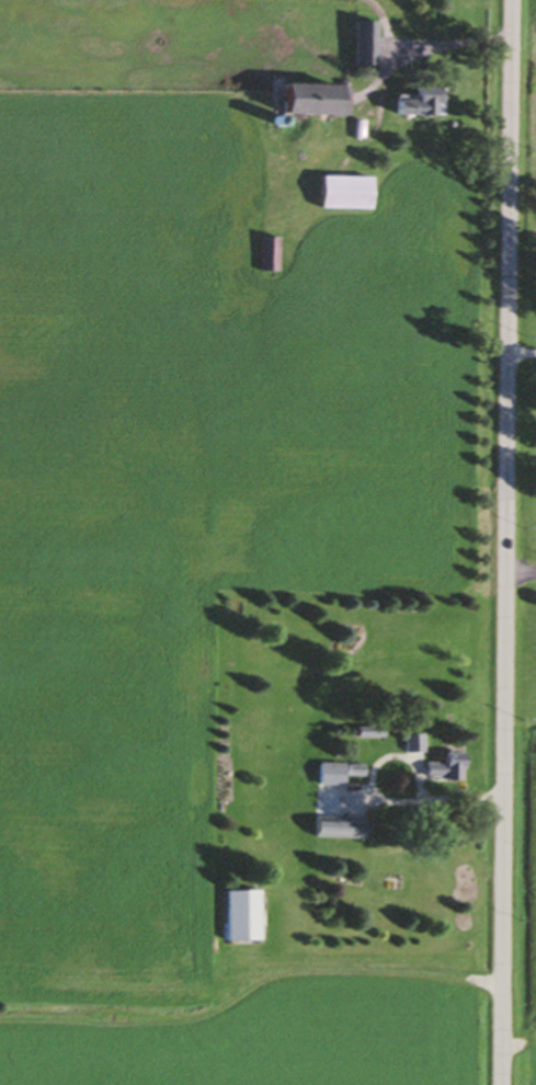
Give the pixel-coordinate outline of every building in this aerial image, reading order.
[(374,22),(353,22),(353,67),(374,67),(374,22)] [(332,85),(277,85),(277,115),(332,115),(332,85)] [(438,88),(410,88),(410,96),(391,96),(391,116),(438,116),(438,88)] [(317,209),(367,209),(367,178),(317,178),(317,209)] [(259,238),(259,272),(278,272),(278,238),(259,238)] [(401,754),(420,754),(420,735),(401,735),(401,754)] [(458,754),(440,754),(440,763),(422,763),(422,783),(458,783),(458,754)] [(315,787),(340,787),(340,764),(315,764),(315,787)] [(360,776),(360,766),(343,766),(343,776),(360,776)] [(358,840),(358,818),(310,818),(310,840),(358,840)] [(256,941),(255,892),(224,892),(224,941),(256,941)]
